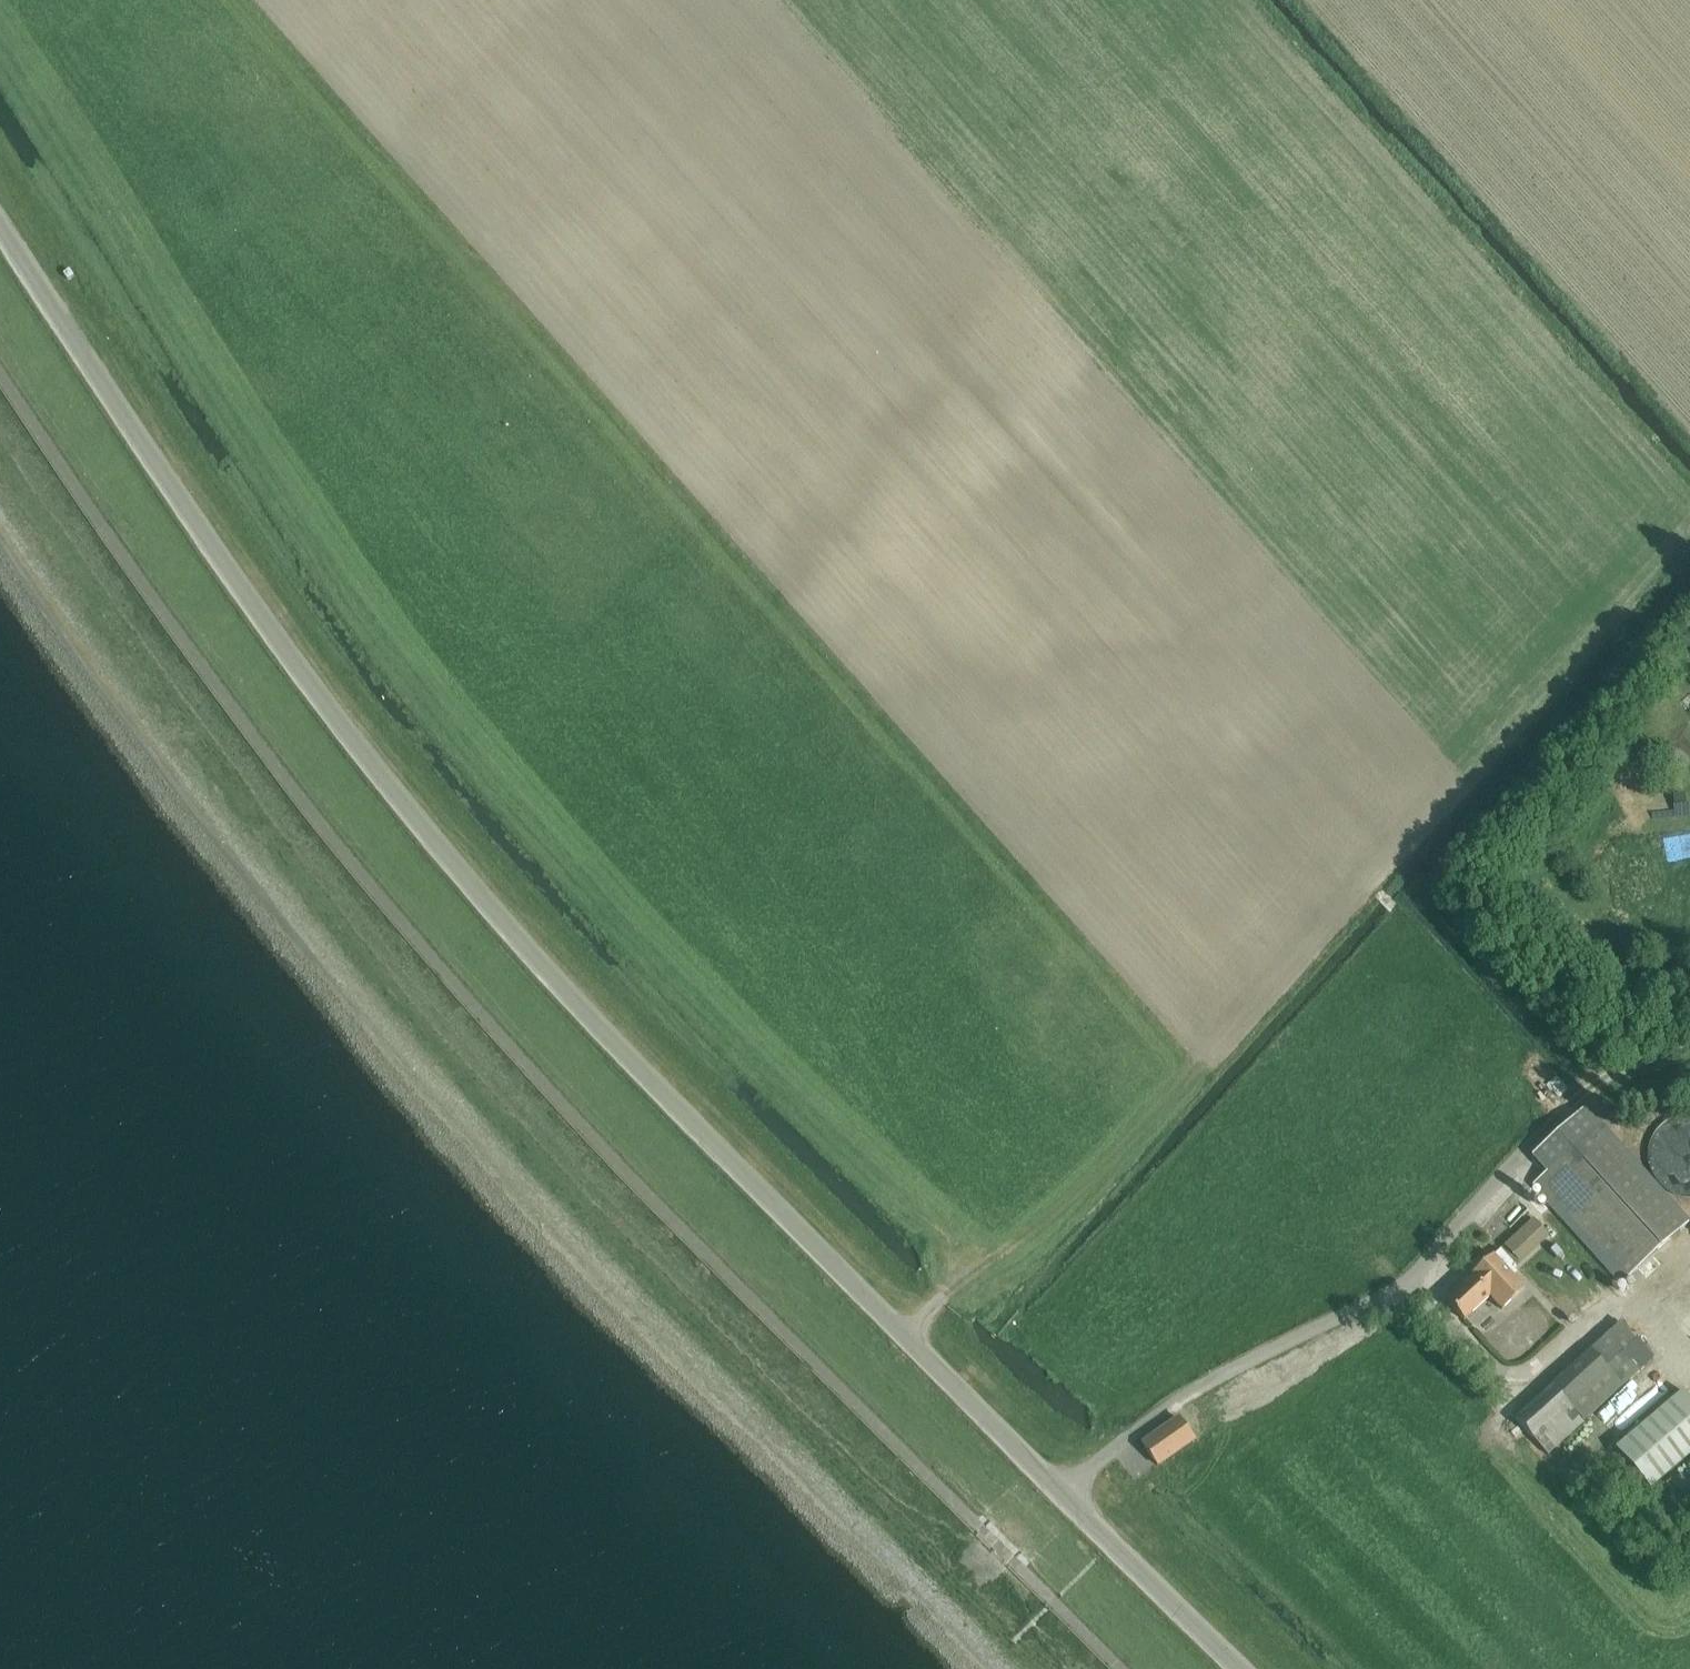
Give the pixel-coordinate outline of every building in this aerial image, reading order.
[(73,277),(69,271),(63,275),(67,281),(73,277)] [(1594,1104),(1529,1165),(1630,1278),(1689,1223),(1689,1211),(1594,1104)] [(1683,1119),(1676,1122),(1670,1127),(1665,1134),(1662,1140),(1660,1148),(1660,1154),(1661,1162),(1663,1168),(1666,1174),(1671,1179),(1676,1184),(1683,1187),(1689,1189),(1689,1117),(1683,1119)] [(1471,1277),(1461,1287),(1445,1302),(1463,1322),(1480,1307),(1489,1298),(1502,1312),(1524,1291),(1509,1275),(1517,1268),(1555,1230),(1539,1213),(1501,1250),(1472,1278),(1471,1277)] [(1631,1316),(1543,1397),(1526,1412),(1559,1448),(1575,1433),(1664,1351),(1631,1316)] [(1662,1487),(1689,1463),(1689,1393),(1627,1447),(1662,1487)] [(1141,1445),(1157,1467),(1193,1441),(1178,1419),(1141,1445)]
